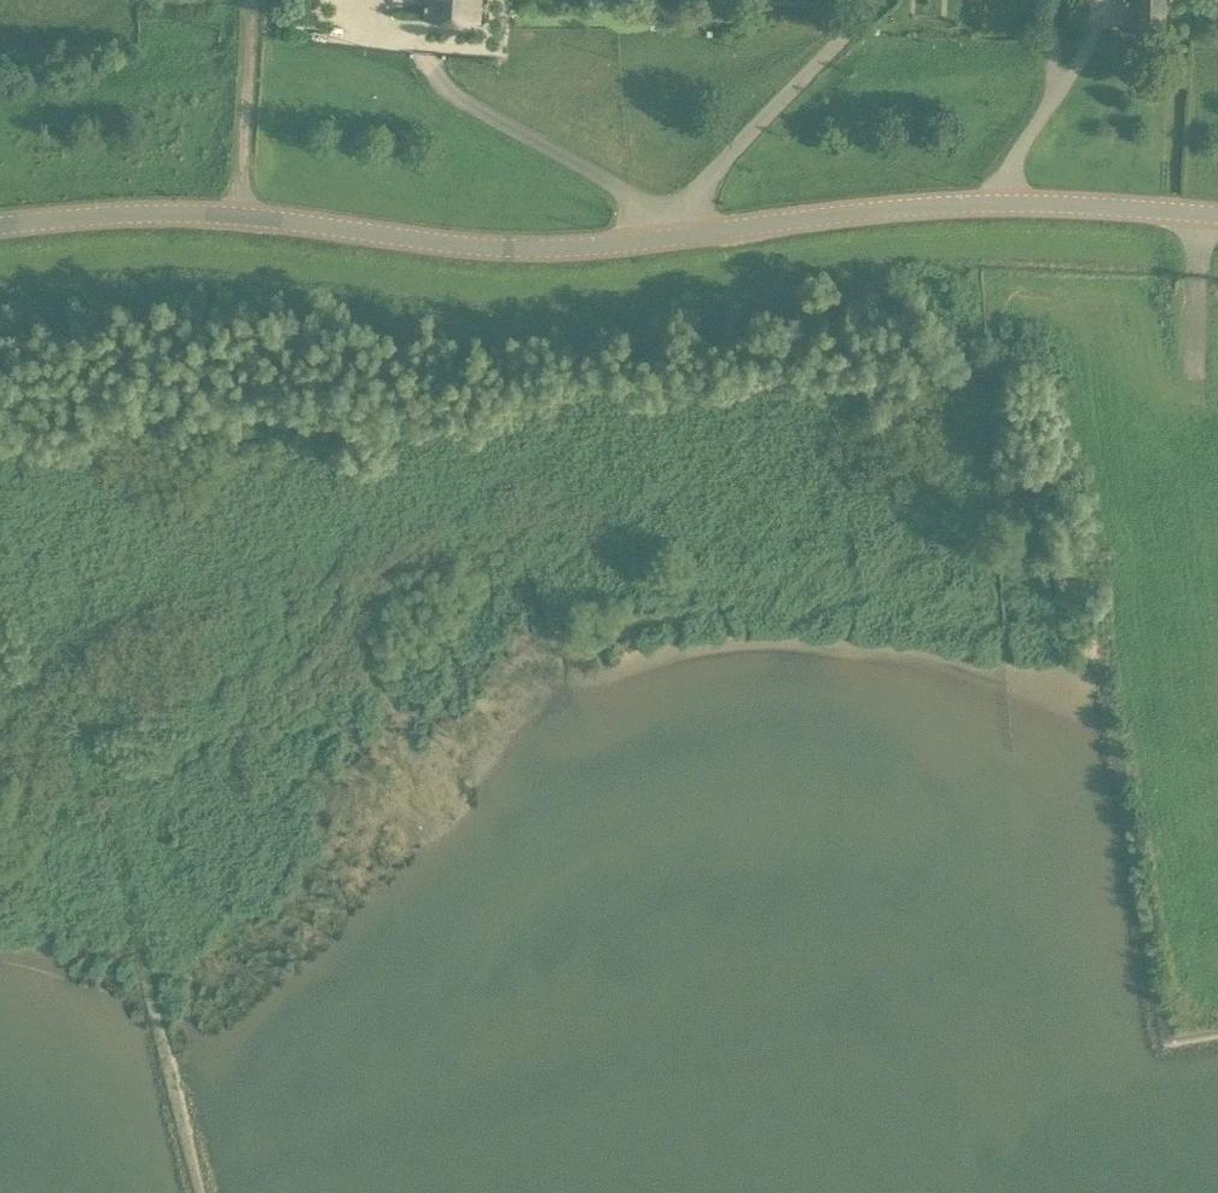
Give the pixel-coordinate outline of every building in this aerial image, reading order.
[(480,0),(427,0),(427,1),(425,1),(425,6),(426,6),(426,17),(479,21),(480,0)] [(1136,33),(1165,33),(1166,0),(1137,0),(1136,33)]
